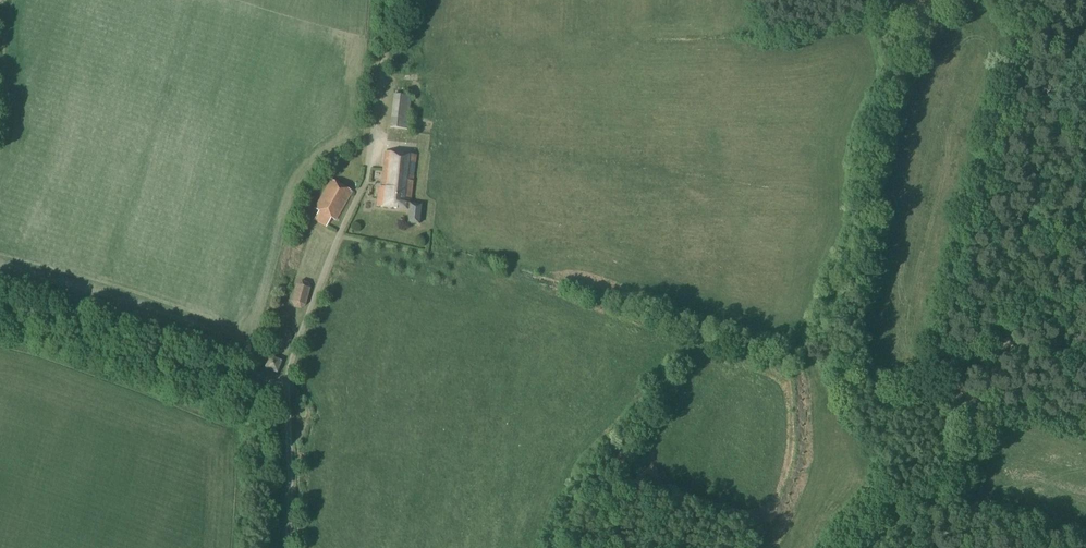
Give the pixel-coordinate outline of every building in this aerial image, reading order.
[(408,130),(412,96),(394,94),(390,128),(408,130)] [(410,204),(416,155),(385,152),(381,187),(379,186),(377,206),(409,210),(407,223),(419,225),(421,205),(410,204)] [(336,221),(353,192),(331,179),(314,209),(318,211),(313,220),(326,227),(331,219),(336,221)] [(300,309),(305,306),(310,288),(307,283),(302,281),(297,284),(292,302),(295,307),(300,309)] [(291,330),(283,332),(285,341),(293,339),(291,330)] [(281,365),(281,357),(271,357),(271,364),(281,365)]
